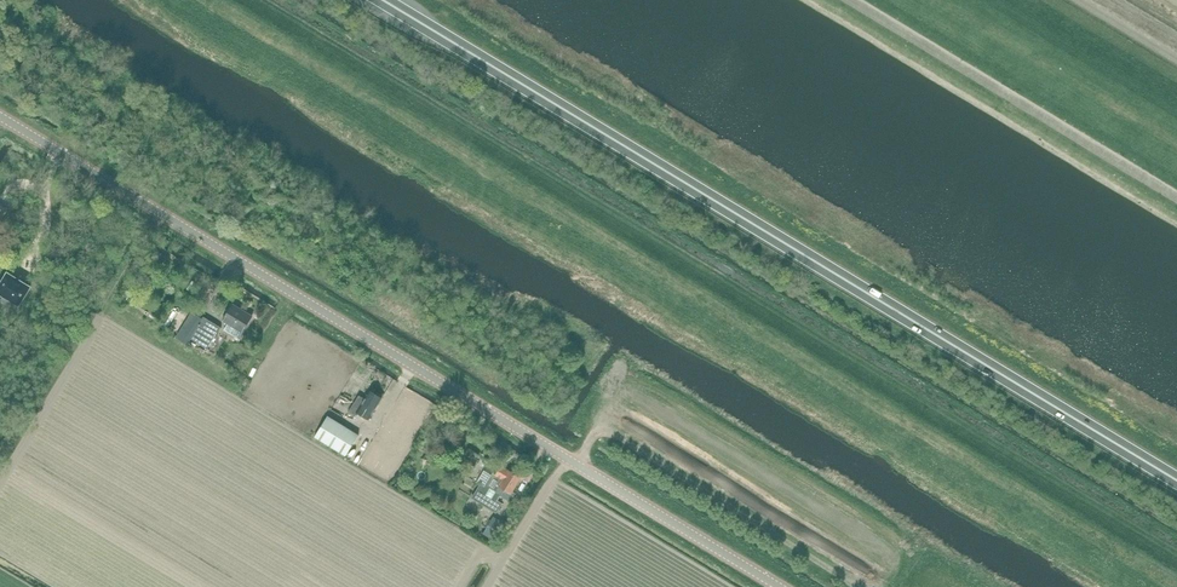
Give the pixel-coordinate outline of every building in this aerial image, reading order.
[(9,274),(9,273),(8,273),(7,274),(0,286),(0,294),(3,296),(1,300),(9,306),(12,301),(18,305),(19,306),(20,305),(19,305),(30,288),(31,287),(30,286),(9,274)] [(238,339),(242,333),(253,316),(233,304),(223,321),(228,324),(224,330),(238,339)] [(208,349),(215,336),(220,328),(204,318),(190,339),(186,346),(203,356),(207,349),(208,349)] [(349,412),(355,416),(357,413),(369,420),(382,398),(370,390),(365,399),(359,395),(349,412)] [(346,456),(358,435),(327,416),(315,437),(346,456)] [(514,474),(501,466),(496,475),(493,473),(485,487),(481,484),(472,498),(496,513),(502,503),(497,500),(500,495),(510,502),(515,494),(512,492),(521,478),(520,477),(519,475),(516,473),(514,474)] [(497,516),(495,515),(485,530),(495,536),(506,519),(498,514),(497,516)]
